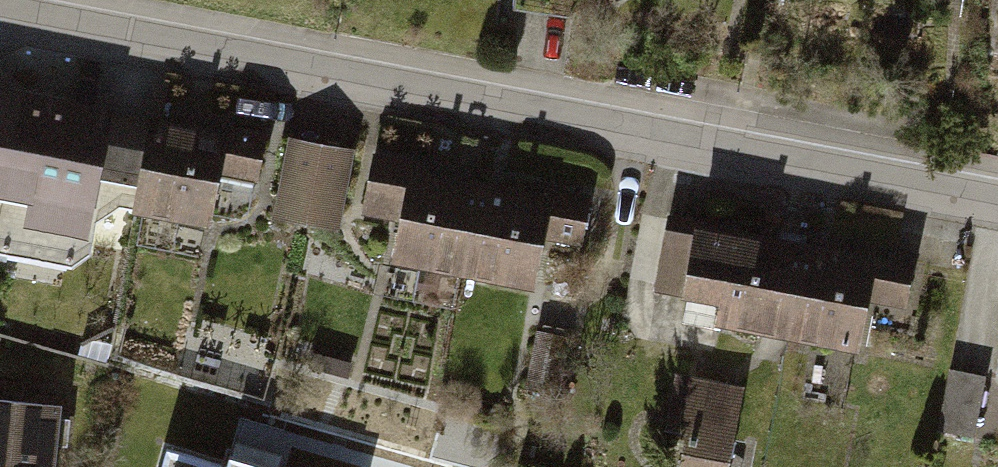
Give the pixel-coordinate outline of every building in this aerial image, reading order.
[(20,100),(0,96),(0,204),(20,100)] [(105,120),(79,115),(71,105),(61,103),(55,107),(20,100),(0,204),(0,244),(69,257),(81,251),(87,219),(111,202),(139,208),(155,126),(105,116),(105,120)] [(155,126),(139,208),(205,220),(217,160),(256,167),(262,136),(222,128),(220,138),(155,126)] [(290,138),(282,178),(315,184),(312,198),(344,204),(354,150),(290,138)] [(397,257),(464,270),(480,188),(413,175),(415,165),(375,157),(365,210),(404,217),(397,257)] [(315,184),(282,178),(275,215),(339,227),(344,204),(312,198),(315,184)] [(480,188),(464,270),(530,283),(540,234),(579,242),(587,199),(547,191),(545,201),(480,188)] [(722,319),(790,332),(805,250),(806,245),(788,242),(787,246),(738,237),(740,231),(671,218),(658,287),(688,293),(683,317),(721,324),(722,319)] [(805,250),(790,332),(856,345),(868,284),(907,292),(913,261),(873,253),(871,263),(805,250)] [(566,337),(538,332),(529,384),(557,389),(566,337)] [(986,381),(950,373),(938,430),(975,437),(986,381)] [(674,375),(660,438),(682,442),(676,466),(727,466),(744,391),(674,375)] [(0,404),(0,466),(53,466),(54,453),(67,454),(70,418),(57,417),(58,409),(0,404)] [(169,452),(164,466),(222,466),(169,452)] [(229,455),(226,466),(270,466),(229,455)]
